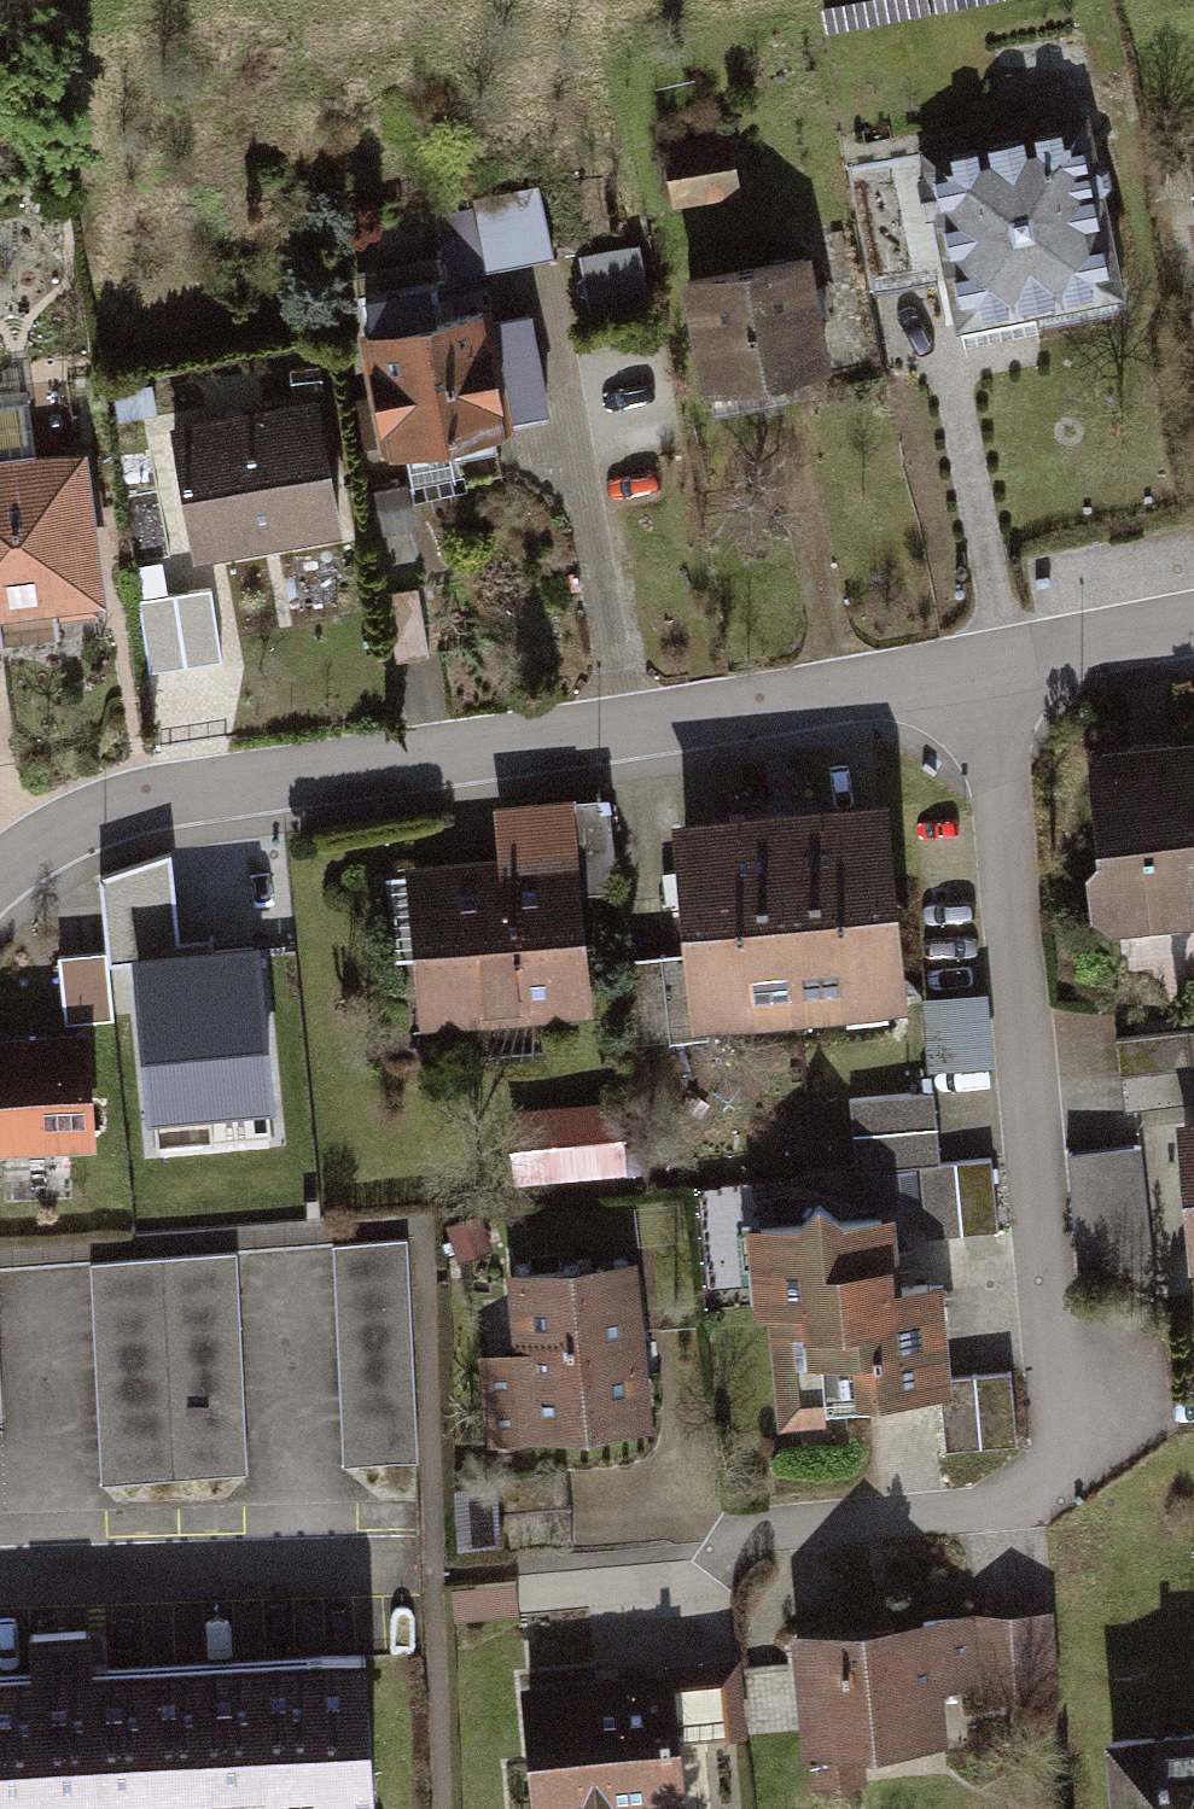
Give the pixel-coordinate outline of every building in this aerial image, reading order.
[(1084,116),(925,150),(961,316),(1120,282),(1084,116)] [(663,143),(673,198),(741,186),(732,132),(663,143)] [(452,273),(552,252),(537,182),(437,203),(452,273)] [(639,239),(577,250),(588,311),(650,300),(639,239)] [(806,242),(687,262),(706,375),(825,355),(806,242)] [(515,302),(331,333),(349,444),(533,413),(515,302)] [(291,405),(150,431),(170,552),(312,524),(291,405)] [(0,466),(0,614),(73,607),(59,460),(0,466)] [(1158,748),(1176,925),(1193,923),(1193,744),(1158,748)] [(1176,925),(1158,748),(1056,758),(1074,935),(1176,925)] [(873,1007),(854,804),(751,813),(770,1017),(873,1007)] [(770,1017),(751,813),(648,823),(667,1026),(770,1017)] [(559,858),(389,871),(398,1027),(572,1013),(559,858)] [(274,1098),(260,927),(134,937),(148,1108),(274,1098)] [(120,1019),(110,955),(65,962),(75,1026),(120,1019)] [(931,1000),(934,1072),(1000,1070),(997,997),(931,1000)] [(1110,1041),(1115,1107),(1193,1101),(1193,1035),(1110,1041)] [(0,1039),(0,1149),(73,1145),(67,1036),(0,1039)] [(556,1186),(640,1176),(630,1097),(547,1107),(556,1186)] [(923,1097),(841,1103),(847,1171),(929,1164),(923,1097)] [(1147,1126),(1155,1269),(1193,1266),(1193,1123),(1147,1126)] [(978,1165),(919,1172),(928,1241),(986,1234),(978,1165)] [(726,1300),(863,1289),(858,1220),(721,1230),(726,1300)] [(405,1241),(323,1246),(329,1465),(409,1463),(405,1241)] [(231,1256),(80,1264),(92,1485),(243,1476),(231,1256)] [(619,1265),(496,1278),(505,1356),(461,1361),(471,1455),(638,1437),(619,1265)] [(863,1289),(726,1300),(736,1424),(933,1410),(924,1285),(863,1289)] [(1002,1375),(936,1380),(941,1453),(1007,1448),(1002,1375)] [(1044,1612),(961,1619),(968,1707),(1054,1700),(1044,1612)] [(935,1613),(774,1623),(783,1765),(944,1755),(935,1613)] [(400,1634),(155,1638),(158,1808),(402,1808),(400,1634)] [(155,1638),(0,1640),(0,1808),(158,1808),(155,1638)] [(508,1681),(515,1808),(658,1808),(651,1674),(508,1681)] [(1088,1739),(1092,1808),(1193,1808),(1193,1732),(1088,1739)]
